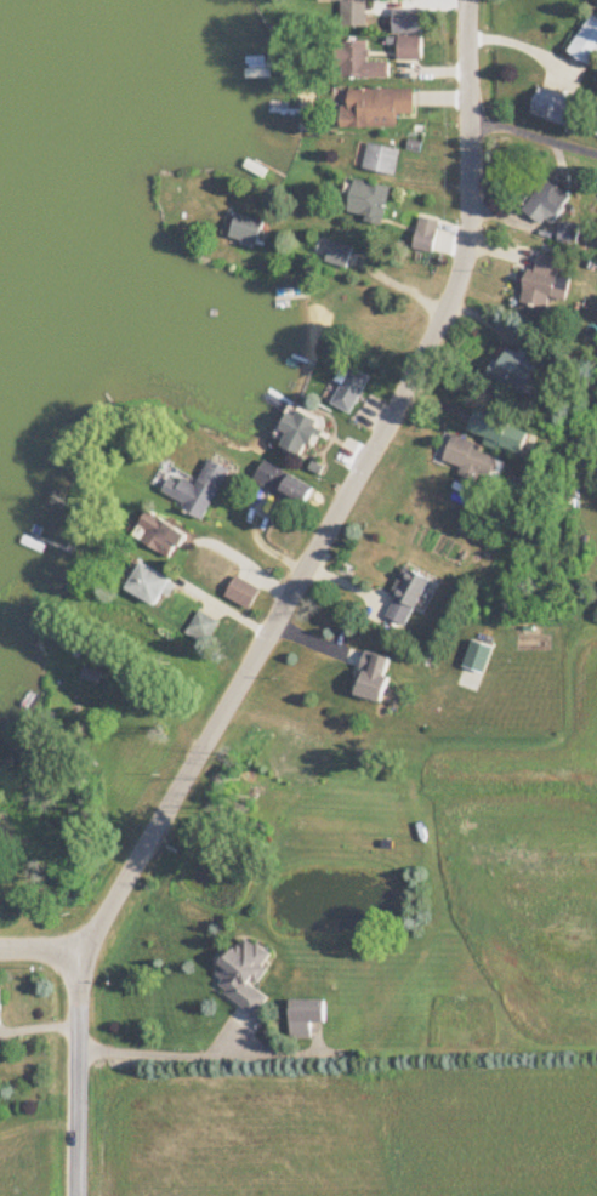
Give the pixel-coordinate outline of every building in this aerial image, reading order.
[(367,25),(367,0),(343,0),(343,25),(367,25)] [(395,31),(422,31),(422,8),(395,8),(395,31)] [(595,13),(570,49),(592,65),(596,57),(596,14),(595,13)] [(423,57),(423,35),(400,35),(400,57),(423,57)] [(369,61),(369,40),(339,40),(339,76),(391,76),(391,61),(369,61)] [(569,127),(579,101),(540,86),(530,112),(569,127)] [(342,106),(342,127),(398,127),(398,115),(415,115),(415,88),(349,87),(349,106),(342,106)] [(363,167),(394,175),(401,150),(370,142),(363,167)] [(571,197),(547,178),(524,208),(548,227),(571,197)] [(349,213),(385,220),(391,186),(356,179),(349,213)] [(231,237),(258,245),(266,220),(239,212),(231,237)] [(441,220),(419,216),(412,246),(434,251),(441,220)] [(578,242),(580,225),(563,222),(560,239),(578,242)] [(346,265),(349,256),(346,255),(348,249),(345,248),(346,246),(335,242),(329,260),(346,265)] [(549,308),(551,297),(568,300),(572,278),(560,275),(563,257),(535,252),(526,303),(549,308)] [(541,362),(504,344),(489,375),(525,393),(541,362)] [(349,411),(370,379),(347,364),(327,397),(349,411)] [(279,419),(295,455),(325,442),(313,415),(309,416),(306,408),(279,419)] [(470,432),(522,450),(530,428),(478,410),(470,432)] [(463,465),(461,470),(497,483),(506,459),(474,447),(476,442),(454,433),(445,459),(463,465)] [(230,467),(210,458),(196,486),(172,475),(163,493),(207,514),(230,467)] [(314,484),(264,461),(254,481),(305,504),(314,484)] [(187,535),(151,509),(134,533),(171,559),(187,535)] [(128,587),(159,605),(174,579),(143,561),(128,587)] [(386,615),(409,625),(430,575),(407,565),(386,615)] [(258,587),(239,578),(231,596),(250,605),(258,587)] [(218,621),(200,610),(188,632),(206,642),(218,621)] [(359,697),(387,699),(391,654),(364,652),(359,697)] [(276,954),(245,933),(211,982),(256,1013),(269,995),(254,985),(276,954)] [(291,999),(291,1036),(312,1036),(312,1021),(326,1021),(326,999),(291,999)]
